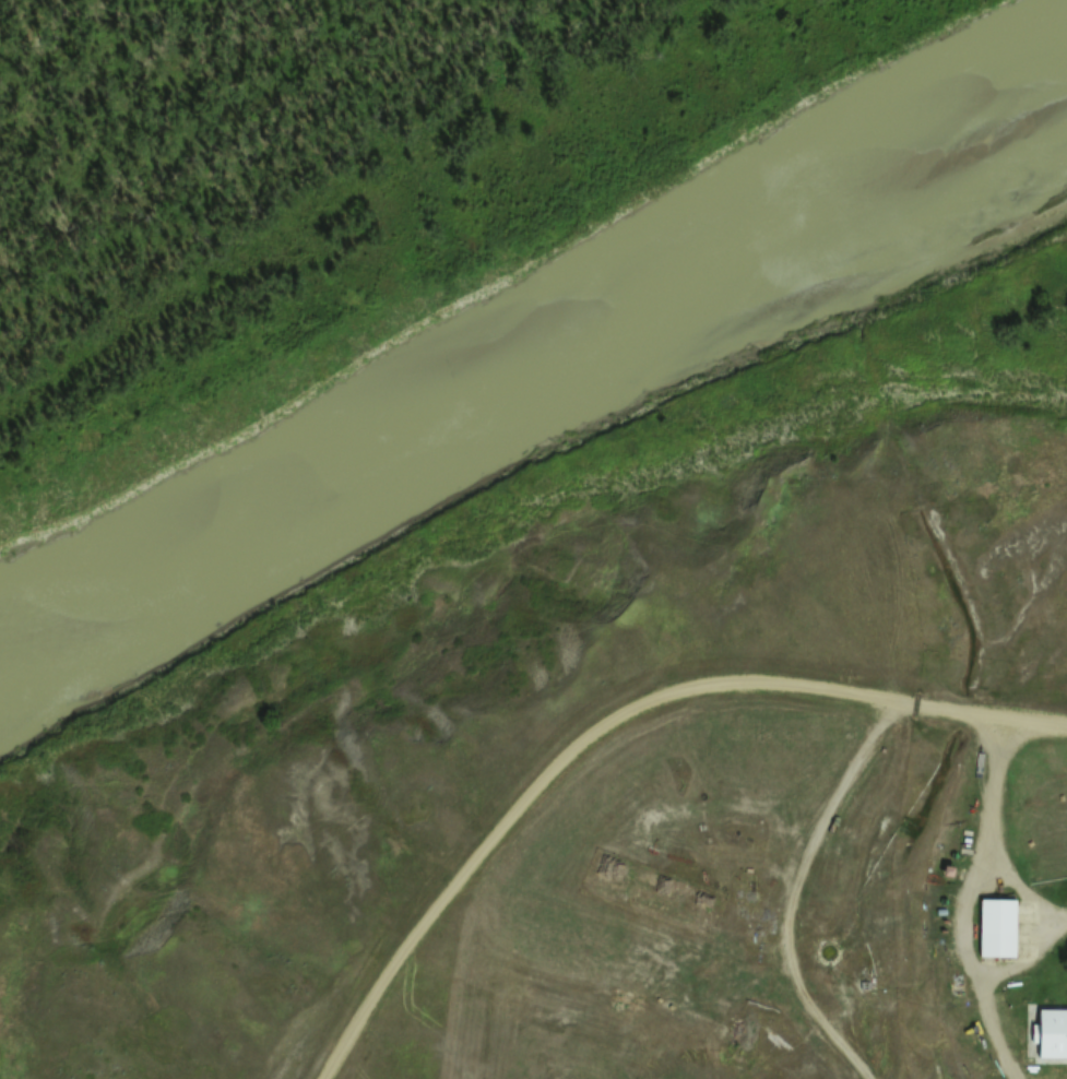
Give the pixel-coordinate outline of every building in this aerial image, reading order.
[(1021,1064),(1066,1065),(1066,1011),(1022,1010),(1021,1064)]
